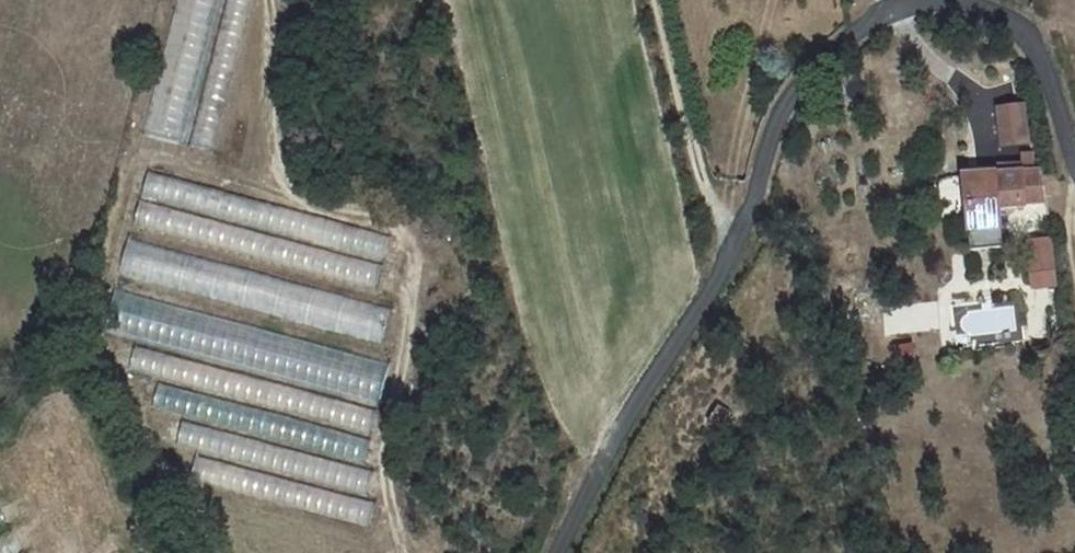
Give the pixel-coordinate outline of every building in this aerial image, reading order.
[(187,145),(221,0),(175,0),(143,135),(187,145)] [(1024,103),(997,106),(1000,144),(1027,142),(1024,103)] [(1049,200),(1043,168),(960,172),(966,226),(1000,224),(999,224),(1000,202),(1049,200)] [(376,295),(391,230),(147,175),(141,201),(139,201),(132,234),(131,234),(120,281),(384,340),(394,299),(376,295)] [(1000,224),(966,226),(968,248),(1003,246),(1000,224)] [(1051,237),(1029,239),(1033,287),(1055,285),(1051,237)] [(106,337),(380,398),(390,357),(115,296),(106,337)] [(913,342),(891,341),(890,360),(913,360),(913,342)] [(362,466),(376,407),(138,351),(133,373),(158,378),(150,411),(183,419),(176,448),(217,458),(211,485),(368,522),(373,500),(366,498),(373,468),(362,466)]
